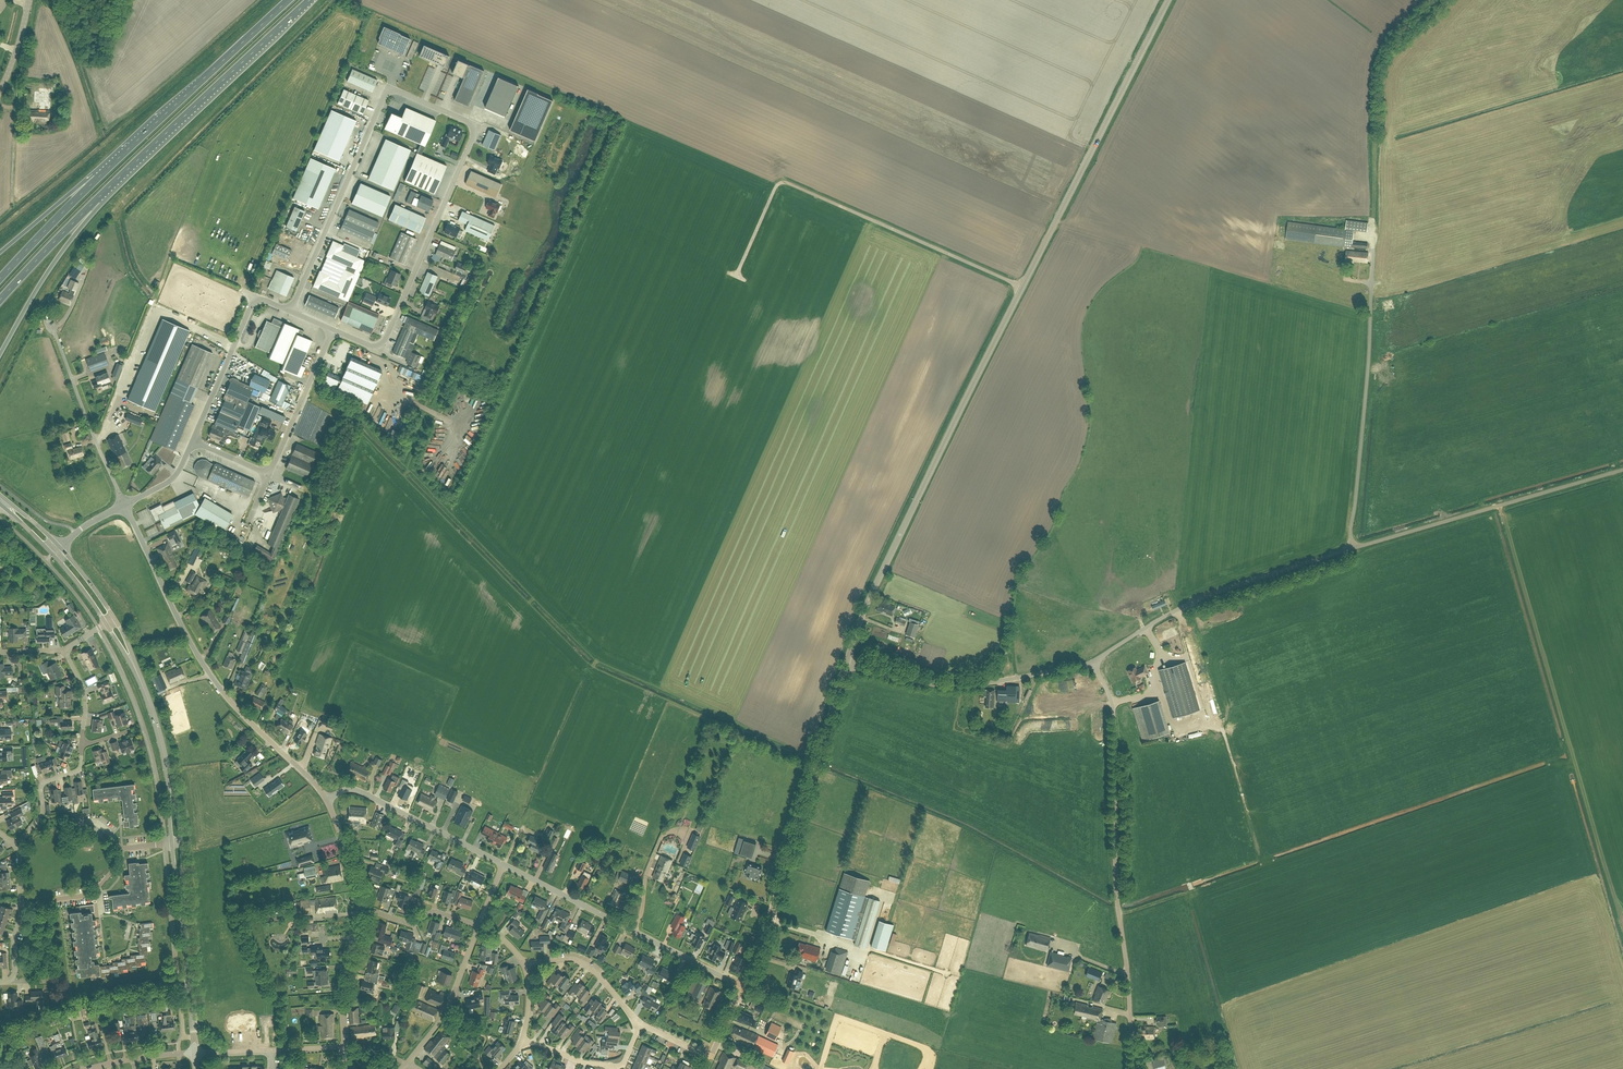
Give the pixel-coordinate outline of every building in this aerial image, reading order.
[(410,39),(385,28),(378,43),(404,54),(410,39)] [(419,43),(414,41),(407,58),(412,60),(419,43)] [(420,56),(445,67),(449,56),(424,45),(420,56)] [(463,77),(465,77),(455,100),(469,106),(484,71),(470,65),(470,66),(468,65),(469,64),(458,60),(453,73),(463,78),(463,77)] [(377,80),(352,69),(346,81),(371,92),(377,80)] [(498,77),(485,107),(505,116),(519,86),(498,77)] [(368,100),(343,89),(337,103),(362,114),(368,100)] [(510,130),(535,141),(553,101),(528,90),(510,130)] [(50,105),(50,92),(36,92),(36,102),(45,102),(45,105),(50,105)] [(410,151),(410,150),(385,139),(368,179),(393,190),(408,155),(414,158),(404,181),(434,194),(446,166),(421,155),(435,120),(405,107),(401,117),(391,113),(384,129),(420,144),(416,153),(410,151)] [(507,125),(509,120),(478,107),(475,113),(478,115),(477,117),(487,122),(489,116),(498,119),(495,125),(503,129),(505,125),(507,125)] [(50,110),(38,110),(29,110),(28,121),(38,122),(49,123),(50,110)] [(356,121),(331,110),(313,150),(338,161),(356,121)] [(462,132),(450,127),(447,134),(446,134),(444,137),(440,145),(445,147),(448,139),(449,137),(458,141),(462,132)] [(501,135),(489,130),(482,145),(495,150),(501,135)] [(503,161),(491,156),(488,163),(491,165),(488,171),(495,174),(498,168),(499,168),(503,161)] [(335,169),(310,158),(292,198),(318,209),(335,169)] [(501,184),(471,171),(466,184),(496,197),(501,184)] [(390,196),(360,183),(351,203),(381,216),(390,196)] [(433,200),(411,191),(406,202),(428,212),(433,200)] [(500,205),(489,200),(486,208),(490,210),(488,215),(494,218),(496,212),(497,213),(500,205)] [(425,218),(395,204),(388,220),(419,233),(425,218)] [(304,211),(294,207),(285,227),(296,231),(304,211)] [(344,219),(374,233),(379,223),(348,209),(344,219)] [(495,225),(462,211),(458,220),(468,224),(465,230),(488,241),(495,225)] [(370,243),(374,233),(344,219),(340,230),(370,243)] [(1368,223),(1347,220),(1346,229),(1367,232),(1368,223)] [(1354,230),(1317,226),(1317,225),(1288,222),(1287,229),(1286,239),(1286,240),(1315,243),(1315,242),(1351,247),(1354,230)] [(455,226),(448,223),(444,232),(456,237),(460,227),(456,225),(455,226)] [(416,239),(401,233),(390,258),(405,265),(416,239)] [(343,246),(332,241),(326,256),(346,266),(345,270),(344,270),(337,285),(328,280),(330,275),(319,271),(313,286),(343,300),(354,274),(353,274),(355,269),(356,270),(361,259),(341,251),(343,246)] [(442,241),(440,244),(436,254),(452,261),(456,251),(455,250),(456,247),(442,241)] [(275,244),(272,243),(268,252),(271,254),(287,261),(291,251),(276,244),(275,244)] [(1368,253),(1346,251),(1345,260),(1367,263),(1368,253)] [(462,264),(458,263),(455,270),(461,272),(459,276),(465,279),(468,272),(465,270),(468,266),(463,263),(462,264)] [(294,278),(276,270),(268,289),(285,296),(294,278)] [(401,274),(391,270),(386,282),(385,281),(383,284),(391,288),(392,285),(395,286),(401,274)] [(438,276),(428,272),(419,292),(429,296),(438,276)] [(74,295),(62,291),(59,300),(70,304),(74,295)] [(376,298),(366,293),(362,302),(372,306),(375,301),(376,302),(387,306),(390,299),(379,294),(378,298),(376,298)] [(339,308),(309,295),(304,305),(335,318),(339,308)] [(341,321),(371,334),(379,315),(349,302),(341,321)] [(439,307),(428,302),(425,309),(427,310),(424,316),(431,319),(433,312),(436,314),(439,307)] [(393,353),(403,357),(408,359),(407,363),(417,368),(419,363),(418,362),(421,356),(412,352),(415,344),(414,344),(418,334),(433,341),(438,330),(408,317),(393,353)] [(189,330),(162,318),(128,399),(155,411),(189,330)] [(283,364),(281,369),(280,369),(279,369),(300,378),(301,378),(300,377),(304,368),(300,366),(312,341),(302,337),(304,331),(273,318),(273,319),(274,319),(272,323),(266,321),(267,320),(266,320),(255,348),(255,347),(268,352),(267,353),(268,353),(268,352),(270,353),(268,358),(267,357),(267,358),(283,364)] [(213,353),(192,344),(170,394),(173,396),(154,441),(174,450),(194,405),(190,403),(213,353)] [(86,359),(90,370),(108,363),(104,352),(86,359)] [(381,370),(351,357),(341,380),(339,380),(340,377),(328,371),(322,385),(334,390),(338,382),(340,383),(336,391),(367,404),(381,370)] [(102,386),(102,387),(111,383),(107,371),(94,375),(96,380),(91,382),(93,388),(102,386)] [(224,395),(246,404),(253,388),(264,393),(270,380),(255,374),(252,379),(251,378),(250,380),(251,381),(249,386),(238,381),(238,380),(232,377),(230,381),(224,395)] [(275,388),(266,408),(278,413),(287,393),(275,388)] [(403,403),(405,397),(392,390),(389,396),(403,403)] [(246,404),(224,395),(223,399),(225,400),(214,423),(215,424),(229,430),(234,432),(246,404)] [(237,425),(250,431),(261,407),(248,401),(237,425)] [(271,420),(264,417),(262,423),(264,424),(263,426),(262,427),(259,426),(256,432),(259,434),(259,435),(271,440),(275,432),(271,430),(271,429),(267,427),(268,425),(269,426),(271,420)] [(229,430),(215,424),(215,425),(214,424),(212,425),(210,430),(211,431),(209,436),(219,440),(223,431),(227,433),(229,430)] [(127,440),(143,435),(142,430),(126,435),(127,440)] [(70,440),(68,432),(61,433),(64,442),(70,440)] [(131,463),(118,435),(107,440),(116,461),(118,460),(122,468),(131,463)] [(73,449),(71,443),(64,445),(66,449),(68,449),(71,459),(84,455),(82,447),(73,449)] [(317,452),(297,443),(286,469),(306,477),(313,460),(316,462),(320,454),(317,453),(317,452)] [(161,460),(156,455),(153,458),(154,459),(146,469),(152,474),(158,467),(159,468),(161,465),(159,463),(161,460)] [(206,460),(202,459),(198,461),(195,465),(194,469),(196,473),(199,476),(204,477),(208,478),(207,479),(248,497),(255,481),(214,463),(214,465),(210,463),(206,460)] [(199,505),(193,493),(174,502),(174,503),(163,509),(161,504),(149,509),(155,521),(160,519),(164,528),(194,514),(223,531),(233,514),(204,497),(199,505)] [(282,494),(280,494),(269,498),(268,500),(272,511),(274,512),(278,511),(281,512),(268,544),(274,546),(271,553),(270,554),(256,545),(253,550),(271,562),(275,557),(299,499),(288,495),(286,500),(283,498),(282,494)] [(181,542),(175,530),(166,534),(169,540),(173,538),(176,544),(181,542)] [(172,551),(168,543),(157,548),(159,555),(160,555),(161,557),(160,557),(161,559),(163,558),(169,570),(177,566),(173,557),(174,557),(171,551),(172,551)] [(194,575),(190,572),(185,581),(190,583),(194,575)] [(206,581),(197,576),(192,585),(189,584),(186,590),(197,596),(201,590),(200,589),(201,588),(202,589),(206,581)] [(896,607),(881,601),(878,610),(883,612),(884,610),(887,612),(886,614),(892,616),(896,607)] [(1166,605),(1164,601),(1152,606),(1153,610),(1166,605)] [(76,610),(70,602),(66,605),(72,613),(76,610)] [(215,617),(210,610),(200,617),(205,624),(207,623),(213,632),(220,627),(214,618),(215,617)] [(232,617),(226,614),(222,622),(227,625),(232,617)] [(80,626),(73,615),(66,619),(69,624),(60,629),(65,637),(79,628),(79,627),(80,626)] [(906,620),(897,616),(895,622),(904,626),(906,620)] [(919,625),(910,622),(906,634),(915,637),(917,629),(919,630),(920,627),(918,627),(919,625)] [(17,629),(17,628),(9,628),(10,642),(18,642),(18,636),(26,636),(26,629),(17,629)] [(251,630),(246,628),(244,631),(236,651),(241,653),(251,630)] [(37,629),(37,641),(49,641),(49,637),(54,637),(54,629),(37,629)] [(255,636),(249,633),(238,661),(244,664),(255,636)] [(96,657),(91,648),(81,653),(84,659),(85,658),(91,669),(99,665),(95,658),(96,657)] [(235,660),(227,656),(223,666),(231,670),(235,660)] [(49,665),(47,661),(39,665),(42,672),(47,669),(52,679),(60,674),(57,667),(58,667),(56,662),(49,665)] [(265,665),(261,662),(257,668),(261,671),(265,665)] [(1199,710),(1185,662),(1159,670),(1166,692),(1167,691),(1169,696),(1167,696),(1173,718),(1199,710)] [(4,663),(0,663),(0,677),(4,677),(4,674),(12,674),(11,666),(4,667),(4,663)] [(253,669),(246,666),(243,672),(240,671),(238,676),(239,677),(238,680),(236,679),(234,684),(245,689),(251,676),(250,675),(253,669)] [(1148,673),(1144,666),(1139,669),(1140,670),(1137,671),(1135,667),(1127,671),(1133,682),(1135,681),(1136,682),(1138,681),(1138,680),(1141,679),(1140,677),(1148,673)] [(186,678),(181,667),(173,670),(172,670),(165,673),(170,684),(186,678)] [(167,687),(161,674),(153,677),(159,691),(167,687)] [(109,686),(107,681),(101,684),(103,689),(100,689),(102,694),(101,694),(104,703),(114,700),(111,691),(109,691),(108,687),(109,686)] [(267,687),(261,684),(255,694),(261,697),(267,687)] [(65,691),(64,686),(56,686),(56,695),(60,695),(61,707),(70,707),(70,697),(71,697),(71,691),(65,691)] [(1019,686),(1007,686),(1007,690),(997,689),(997,701),(1015,702),(1015,697),(1019,697),(1019,686)] [(995,690),(985,690),(985,697),(986,697),(986,707),(993,708),(995,690)] [(264,702),(253,697),(250,704),(261,709),(264,702)] [(283,701),(280,699),(273,710),(276,711),(275,713),(281,716),(281,715),(286,715),(287,716),(289,712),(285,710),(286,709),(280,705),(283,701)] [(1169,733),(1159,701),(1133,709),(1142,740),(1169,733)] [(115,715),(113,711),(108,713),(110,719),(115,717),(119,727),(128,723),(126,717),(124,712),(115,715)] [(63,722),(63,716),(57,717),(57,719),(51,719),(51,722),(58,722),(58,725),(62,725),(62,729),(72,729),(72,721),(63,722)] [(275,727),(282,731),(289,721),(288,721),(288,722),(281,718),(275,727)] [(103,720),(93,719),(92,731),(102,732),(103,720)] [(289,721),(282,731),(287,734),(292,725),(291,725),(293,723),(292,722),(293,721),(290,719),(288,721),(289,721)] [(337,735),(342,738),(348,726),(343,723),(337,735)] [(5,729),(1,729),(1,730),(0,730),(0,738),(3,738),(3,741),(11,740),(10,733),(5,733),(5,729)] [(307,734),(300,730),(294,740),(301,744),(303,741),(306,736),(307,734)] [(331,738),(319,734),(315,744),(316,745),(313,755),(325,759),(329,748),(328,748),(331,738)] [(61,748),(72,752),(74,747),(70,746),(71,741),(65,739),(64,742),(60,740),(58,745),(62,747),(61,748)] [(134,749),(131,739),(127,741),(127,740),(123,741),(123,742),(118,744),(117,741),(111,743),(113,750),(119,748),(119,746),(121,746),(123,753),(127,751),(127,752),(131,751),(130,750),(134,749)] [(12,747),(5,748),(5,752),(0,752),(0,761),(7,760),(7,753),(13,753),(12,747)] [(72,752),(61,748),(58,757),(64,760),(66,755),(70,757),(72,752)] [(104,756),(102,748),(93,751),(97,762),(103,760),(104,765),(110,762),(108,755),(104,756)] [(253,754),(247,749),(241,755),(242,755),(236,760),(241,765),(239,767),(245,773),(253,765),(248,760),(250,758),(250,757),(253,754)] [(45,774),(50,772),(46,761),(46,762),(44,756),(36,759),(38,764),(37,765),(39,771),(43,770),(45,774)] [(382,760),(376,757),(373,763),(379,766),(382,760)] [(46,761),(50,772),(55,770),(53,766),(58,765),(56,758),(46,761)] [(395,763),(391,761),(388,766),(389,767),(386,773),(390,775),(395,763)] [(362,767),(351,762),(347,771),(356,775),(355,776),(358,778),(365,781),(370,770),(362,766),(362,767)] [(11,769),(4,770),(4,774),(0,775),(0,782),(6,782),(6,778),(12,777),(11,769)] [(400,778),(392,774),(390,780),(388,779),(383,788),(384,789),(383,789),(384,790),(386,791),(387,790),(390,792),(394,784),(396,786),(400,778)] [(411,780),(403,776),(400,781),(409,785),(411,780)] [(274,781),(274,782),(272,783),(263,789),(268,797),(273,794),(272,792),(276,789),(277,790),(283,785),(278,778),(274,781)] [(76,789),(72,790),(74,804),(78,803),(77,798),(77,795),(84,794),(82,781),(75,782),(76,789)] [(407,785),(403,783),(400,789),(401,789),(398,795),(404,798),(409,790),(405,788),(407,785)] [(135,789),(134,784),(93,789),(94,799),(99,799),(99,802),(104,801),(104,798),(108,798),(108,801),(113,800),(113,797),(117,796),(118,800),(122,799),(125,820),(123,821),(124,827),(130,827),(130,828),(134,827),(134,824),(139,823),(137,812),(134,812),(134,808),(137,807),(136,802),(133,803),(133,798),(136,798),(135,793),(132,794),(132,789),(135,789)] [(450,789),(440,784),(434,795),(445,800),(450,789)] [(65,794),(62,794),(63,804),(69,804),(69,800),(73,800),(74,804),(72,790),(72,787),(64,788),(65,794)] [(63,804),(62,794),(58,794),(58,788),(50,789),(52,802),(59,801),(59,803),(59,805),(61,805),(61,804),(63,804)] [(452,789),(447,800),(452,803),(458,792),(452,789)] [(13,792),(3,792),(3,797),(0,797),(0,806),(11,806),(11,797),(13,796),(13,792)] [(431,794),(429,798),(421,794),(417,802),(426,806),(425,808),(432,811),(437,801),(434,800),(436,797),(431,794)] [(464,794),(461,802),(467,804),(470,796),(464,794)] [(476,804),(478,797),(472,795),(469,802),(476,804)] [(465,827),(469,820),(470,816),(473,811),(462,805),(461,806),(460,809),(457,815),(458,815),(454,822),(465,827)] [(367,808),(350,807),(348,822),(353,822),(353,824),(360,825),(360,823),(366,823),(367,808)] [(23,814),(20,809),(11,814),(13,818),(6,821),(11,830),(17,826),(16,824),(18,823),(18,824),(21,822),(19,817),(23,814)] [(384,815),(376,812),(371,825),(379,828),(384,815)] [(513,826),(504,822),(502,826),(511,830),(513,826)] [(314,841),(309,825),(299,828),(299,830),(294,831),(294,830),(285,832),(287,837),(290,836),(292,843),(306,839),(307,843),(314,841)] [(476,838),(481,828),(475,825),(470,836),(476,838)] [(487,840),(493,843),(499,833),(486,826),(482,833),(489,837),(487,840)] [(398,830),(391,827),(387,834),(396,839),(394,844),(400,847),(404,839),(400,837),(402,832),(398,830)] [(553,831),(548,829),(544,838),(549,840),(553,831)] [(505,843),(506,840),(508,837),(499,833),(493,843),(494,844),(500,847),(503,842),(505,843)] [(700,836),(692,833),(687,847),(694,850),(700,836)] [(538,839),(531,836),(528,843),(532,845),(530,849),(539,853),(542,846),(536,843),(538,839)] [(557,838),(554,837),(548,850),(551,852),(557,838)] [(419,843),(411,839),(407,847),(419,853),(418,855),(422,857),(425,851),(421,849),(423,844),(419,842),(419,843)] [(756,843),(743,839),(738,854),(752,858),(756,843)] [(442,855),(432,850),(429,857),(437,862),(434,868),(440,870),(445,861),(441,859),(442,855)] [(558,855),(552,852),(550,855),(544,868),(552,872),(555,865),(553,864),(558,855)] [(692,856),(684,853),(680,863),(687,867),(692,856)] [(312,854),(297,859),(299,866),(314,862),(312,854)] [(673,859),(662,855),(652,877),(662,881),(666,871),(668,872),(673,859)] [(460,862),(452,858),(448,866),(457,871),(456,873),(463,876),(466,870),(462,867),(464,863),(460,862)] [(586,863),(580,860),(576,868),(582,871),(586,863)] [(137,864),(137,862),(128,863),(130,874),(124,875),(125,880),(128,879),(129,884),(125,884),(126,889),(129,888),(130,893),(109,895),(109,898),(112,898),(113,909),(118,908),(118,905),(122,904),(122,908),(127,907),(127,904),(131,903),(132,906),(136,906),(136,902),(141,902),(141,905),(146,905),(145,901),(150,901),(149,890),(148,890),(147,886),(151,886),(150,881),(147,881),(146,877),(150,876),(149,872),(146,872),(145,868),(149,867),(148,862),(137,864)] [(762,867),(747,863),(744,872),(748,873),(747,876),(748,877),(747,878),(751,879),(752,878),(758,880),(762,867)] [(317,876),(315,865),(303,867),(306,879),(317,876)] [(343,879),(340,865),(323,869),(326,883),(343,879)] [(372,876),(371,879),(380,882),(384,872),(387,873),(389,868),(382,866),(381,869),(371,866),(368,874),(372,876)] [(9,878),(9,875),(6,876),(6,872),(3,872),(3,869),(0,869),(0,879),(9,878)] [(617,880),(632,885),(635,876),(620,870),(617,880)] [(591,874),(585,871),(583,875),(578,885),(584,888),(589,878),(591,874)] [(485,877),(474,872),(472,875),(468,873),(465,879),(467,880),(466,882),(470,884),(472,880),(481,885),(485,877)] [(869,880),(844,873),(826,931),(856,940),(854,945),(865,948),(880,901),(869,897),(869,898),(865,896),(869,880)] [(420,877),(416,887),(423,889),(426,879),(420,877)] [(0,879),(0,884),(0,886),(3,885),(3,889),(10,888),(9,878),(0,879)] [(443,885),(440,884),(438,887),(431,885),(428,895),(435,898),(438,889),(441,890),(443,885)] [(395,890),(381,885),(380,889),(381,889),(378,899),(387,902),(388,898),(387,898),(390,892),(394,893),(395,890)] [(518,889),(511,885),(507,893),(516,897),(515,899),(523,902),(526,897),(521,895),(523,891),(518,888),(518,889)] [(457,890),(453,889),(452,892),(445,890),(442,900),(449,903),(452,895),(455,896),(457,890)] [(625,893),(615,889),(609,902),(620,907),(622,901),(621,900),(623,896),(624,897),(625,893)] [(397,900),(400,901),(398,905),(405,908),(408,899),(409,896),(399,892),(397,900)] [(462,894),(458,893),(456,899),(459,901),(458,905),(462,907),(463,906),(470,909),(473,901),(461,897),(462,894)] [(729,895),(725,904),(730,906),(734,897),(729,895)] [(547,902),(536,896),(532,904),(542,909),(537,917),(543,920),(549,908),(545,906),(547,902)] [(338,912),(336,897),(316,899),(317,913),(325,912),(326,913),(338,912)] [(310,909),(310,899),(300,900),(300,902),(296,903),(297,910),(310,909)] [(748,903),(738,899),(734,907),(735,908),(731,917),(739,920),(743,912),(744,912),(748,903)] [(94,912),(93,904),(76,906),(76,912),(70,912),(70,917),(73,917),(74,921),(71,922),(71,926),(74,926),(75,930),(72,931),(73,936),(76,935),(76,940),(73,940),(74,945),(77,945),(77,949),(74,949),(75,954),(78,954),(78,958),(75,959),(76,964),(79,963),(79,967),(76,968),(77,973),(80,972),(81,977),(91,976),(91,979),(96,978),(96,975),(100,975),(101,978),(105,977),(105,974),(109,973),(110,977),(115,976),(114,973),(119,972),(119,973),(124,972),(123,969),(128,969),(133,969),(132,966),(137,965),(137,966),(142,965),(141,962),(146,962),(145,951),(148,951),(147,946),(150,946),(150,941),(149,941),(148,937),(151,936),(151,931),(150,932),(150,927),(153,927),(152,922),(141,923),(141,928),(139,928),(140,937),(138,938),(140,954),(130,955),(131,957),(121,959),(122,961),(112,962),(113,965),(99,966),(99,964),(94,964),(94,961),(92,962),(91,957),(97,956),(96,952),(99,951),(99,946),(96,947),(95,942),(98,942),(98,937),(94,938),(94,933),(97,933),(96,928),(93,928),(93,924),(96,923),(95,919),(92,919),(91,912),(94,912)] [(11,915),(9,914),(10,911),(12,911),(13,909),(11,909),(11,908),(2,905),(0,910),(0,912),(11,915)] [(559,921),(564,912),(557,908),(554,914),(553,914),(550,920),(554,922),(555,919),(559,921)] [(9,922),(9,921),(7,921),(8,917),(10,918),(11,915),(0,912),(0,919),(9,922)] [(566,913),(564,912),(559,921),(562,923),(559,929),(566,933),(571,923),(567,921),(571,914),(566,912),(566,913)] [(685,918),(677,914),(671,926),(676,928),(673,933),(680,937),(685,926),(681,924),(685,918)] [(9,922),(0,919),(0,926),(6,928),(7,928),(5,927),(6,923),(8,924),(9,922)] [(520,924),(515,919),(510,925),(513,927),(509,932),(513,934),(519,938),(521,936),(525,932),(518,926),(520,924)] [(440,923),(432,920),(428,931),(433,932),(431,937),(438,939),(440,932),(437,931),(440,923)] [(589,923),(582,920),(577,929),(583,932),(584,932),(592,936),(595,929),(594,929),(595,927),(591,925),(591,926),(588,924),(589,923)] [(879,921),(871,946),(885,951),(893,925),(879,921)] [(387,925),(377,922),(374,930),(377,930),(376,935),(380,936),(378,941),(390,945),(392,937),(384,935),(387,925)] [(713,927),(708,924),(704,931),(710,934),(713,927)] [(462,932),(447,926),(444,934),(443,937),(448,938),(448,936),(460,940),(462,932)] [(1025,927),(1022,939),(1032,942),(1031,942),(1043,945),(1046,932),(1035,929),(1035,930),(1025,927)] [(576,933),(569,930),(566,935),(573,939),(576,933)] [(399,940),(398,943),(404,945),(405,942),(408,942),(406,949),(412,951),(416,939),(412,938),(414,933),(409,932),(408,933),(402,931),(399,939),(399,940)] [(601,933),(595,945),(599,947),(599,946),(606,950),(609,943),(605,941),(608,937),(601,933)] [(698,933),(692,944),(701,948),(706,937),(698,933)] [(547,937),(547,936),(540,937),(541,941),(531,942),(532,950),(540,950),(544,950),(543,943),(550,943),(550,937),(547,937)] [(730,941),(727,940),(725,947),(727,948),(727,949),(731,951),(735,942),(730,940),(730,941)] [(742,943),(737,941),(733,951),(737,953),(742,943)] [(381,945),(374,943),(372,952),(382,955),(385,947),(381,945)] [(631,946),(626,943),(623,948),(620,947),(621,946),(617,944),(613,951),(617,953),(618,952),(621,954),(622,951),(629,955),(629,954),(632,956),(635,949),(631,947),(631,946)] [(806,945),(799,943),(797,951),(799,952),(799,953),(801,953),(800,957),(816,962),(821,948),(806,944),(806,945)] [(721,948),(715,944),(713,948),(710,947),(707,951),(710,953),(709,957),(715,960),(717,956),(722,959),(725,952),(720,950),(721,948)] [(323,949),(323,945),(312,946),(312,948),(308,948),(308,947),(302,947),(303,952),(312,951),(312,952),(318,952),(318,958),(322,958),(322,960),(326,960),(326,958),(331,958),(330,949),(323,949)] [(448,947),(442,945),(439,953),(442,954),(441,957),(453,961),(455,953),(447,950),(448,947)] [(492,947),(482,946),(481,950),(482,950),(481,958),(486,959),(486,960),(490,960),(493,960),(492,963),(497,964),(498,953),(494,953),(491,953),(492,947)] [(596,949),(590,946),(586,953),(592,956),(596,949)] [(848,951),(836,948),(834,952),(834,953),(829,971),(840,974),(848,951)] [(1069,958),(1051,953),(1048,965),(1066,969),(1069,958)] [(650,958),(643,955),(639,964),(648,968),(647,971),(653,974),(656,968),(651,966),(654,960),(650,958)] [(746,959),(737,955),(733,964),(733,963),(730,970),(739,974),(746,959)] [(372,977),(379,978),(381,979),(382,976),(379,975),(381,969),(377,969),(378,962),(371,960),(368,971),(373,972),(372,977)] [(503,974),(506,983),(517,979),(515,972),(516,972),(514,967),(509,969),(508,965),(501,968),(503,974)] [(313,972),(314,977),(328,976),(327,969),(316,970),(314,970),(313,967),(307,967),(308,973),(313,972)] [(486,970),(479,968),(477,972),(473,971),(472,975),(469,983),(478,986),(481,976),(483,977),(486,970)] [(663,979),(664,977),(670,981),(669,982),(674,984),(676,979),(672,977),(674,973),(670,970),(669,971),(663,968),(661,972),(659,971),(656,976),(663,979)] [(440,970),(437,981),(451,985),(454,975),(440,970)] [(790,986),(789,989),(793,990),(794,988),(798,977),(801,978),(803,972),(796,970),(795,974),(790,973),(788,978),(789,978),(787,985),(790,986)] [(1099,980),(1100,977),(1088,972),(1087,975),(1099,980)] [(564,976),(559,973),(554,979),(551,977),(547,983),(551,986),(554,983),(557,986),(558,984),(564,976)] [(565,975),(564,976),(558,984),(561,987),(559,990),(564,994),(568,988),(565,986),(570,979),(565,975)] [(328,976),(314,977),(317,977),(317,981),(308,982),(309,987),(315,987),(314,984),(317,983),(317,984),(328,983),(328,976)] [(379,978),(372,977),(371,982),(363,981),(361,988),(368,990),(367,992),(374,994),(376,984),(377,984),(379,978)] [(704,979),(699,977),(697,981),(693,979),(687,994),(690,996),(699,1000),(701,996),(701,997),(708,983),(704,981),(704,979)] [(623,987),(621,988),(627,995),(634,988),(637,992),(642,988),(638,983),(635,986),(631,981),(628,983),(627,982),(622,986),(623,987)] [(575,993),(578,995),(579,995),(585,987),(586,986),(580,982),(575,989),(572,987),(568,992),(573,996),(575,993)] [(425,986),(417,983),(414,993),(416,994),(416,995),(421,997),(425,986)] [(1110,991),(1098,986),(1095,994),(1096,994),(1093,1000),(1104,1004),(1107,998),(1106,998),(1108,995),(1109,995),(1110,991)] [(590,991),(585,987),(579,995),(578,995),(577,996),(581,999),(579,1002),(583,1006),(588,1000),(585,998),(590,991)] [(722,992),(710,987),(702,1005),(712,1009),(717,999),(718,1000),(722,992)] [(436,991),(430,988),(425,999),(442,1006),(447,993),(441,991),(439,994),(436,992),(436,991)] [(44,999),(43,991),(31,991),(31,996),(26,996),(26,1003),(33,1003),(33,999),(44,999)] [(510,996),(510,991),(500,992),(501,999),(506,999),(506,1005),(515,1005),(515,1004),(519,1004),(519,995),(510,996)] [(17,1001),(17,992),(8,993),(8,1001),(7,1001),(7,1006),(14,1005),(14,1009),(23,1008),(22,1000),(17,1001)] [(483,998),(482,992),(475,994),(476,997),(474,998),(466,1000),(468,1009),(481,1006),(479,999),(483,998)] [(650,995),(646,992),(642,1000),(646,1002),(644,1006),(655,1012),(659,1004),(656,1002),(657,999),(650,995)] [(539,1008),(544,1012),(550,1004),(551,1002),(548,1000),(550,996),(546,993),(541,999),(544,1001),(539,1008)] [(595,1011),(595,1012),(601,1004),(602,1003),(601,1002),(602,1001),(598,998),(597,999),(596,998),(591,1006),(588,1003),(584,1009),(589,1012),(591,1009),(595,1011)] [(438,1009),(415,999),(412,1009),(422,1013),(421,1014),(422,1016),(434,1021),(438,1009)] [(1088,1005),(1076,1002),(1073,1013),(1086,1017),(1086,1018),(1097,1021),(1091,1043),(1095,1044),(1096,1039),(1111,1043),(1116,1023),(1115,1023),(1101,1019),(1104,1008),(1093,1006),(1092,1008),(1088,1006),(1088,1005)] [(550,1004),(544,1012),(543,1013),(549,1017),(554,1010),(557,1012),(561,1006),(556,1003),(554,1006),(550,1004)] [(765,1006),(757,1003),(754,1010),(761,1013),(765,1006)] [(595,1012),(595,1011),(594,1013),(597,1016),(595,1019),(600,1022),(604,1017),(601,1015),(606,1008),(601,1004),(595,1012)] [(363,1009),(363,1007),(349,1008),(350,1024),(360,1023),(362,1023),(361,1016),(359,1016),(359,1013),(364,1012),(363,1010),(365,1010),(364,1009),(363,1009)] [(157,1021),(156,1011),(148,1012),(149,1021),(157,1021)] [(160,1031),(167,1030),(166,1022),(165,1011),(165,1012),(161,1013),(162,1018),(161,1018),(162,1022),(159,1023),(160,1031)] [(166,1022),(167,1030),(174,1029),(174,1021),(171,1021),(170,1016),(171,1016),(170,1011),(165,1011),(166,1022)] [(754,1016),(741,1011),(741,1012),(740,1012),(739,1015),(739,1016),(738,1019),(750,1025),(754,1016)] [(148,1025),(146,1014),(137,1015),(138,1026),(148,1025)] [(334,1024),(334,1014),(321,1014),(321,1028),(322,1028),(322,1038),(333,1038),(333,1024),(334,1024)] [(512,1034),(515,1021),(511,1020),(512,1016),(505,1014),(503,1021),(505,1021),(503,1032),(512,1034)] [(553,1028),(558,1032),(564,1024),(565,1023),(562,1020),(564,1017),(559,1014),(555,1019),(552,1024),(555,1026),(553,1028)] [(130,1022),(130,1017),(126,1018),(126,1019),(125,1019),(126,1023),(124,1023),(125,1032),(126,1040),(133,1039),(130,1022)] [(133,1017),(130,1017),(130,1022),(133,1039),(140,1038),(139,1030),(136,1031),(135,1026),(134,1026),(133,1017)] [(1165,1017),(1165,1022),(1159,1022),(1159,1028),(1168,1027),(1167,1017),(1165,1017)] [(400,1031),(401,1020),(397,1021),(395,1027),(383,1027),(384,1038),(395,1038),(395,1031),(400,1031)] [(781,1027),(772,1022),(765,1035),(775,1040),(781,1027)] [(110,1026),(109,1023),(99,1026),(101,1033),(108,1031),(107,1027),(110,1026)] [(377,1034),(375,1024),(371,1025),(351,1027),(353,1040),(364,1038),(364,1037),(364,1036),(377,1034)] [(564,1024),(558,1032),(557,1033),(563,1038),(568,1031),(571,1033),(575,1027),(570,1024),(568,1027),(564,1024)] [(609,1032),(608,1037),(618,1038),(620,1038),(621,1031),(612,1030),(612,1027),(605,1026),(605,1032),(609,1032)] [(742,1030),(734,1026),(730,1035),(741,1040),(741,1042),(773,1057),(778,1044),(745,1029),(745,1030),(743,1029),(742,1030)] [(1154,1039),(1154,1027),(1140,1027),(1140,1039),(1154,1039)] [(92,1029),(93,1034),(96,1046),(103,1044),(101,1037),(97,1038),(96,1033),(95,1028),(92,1029)] [(583,1038),(584,1038),(585,1037),(581,1034),(583,1031),(579,1028),(575,1033),(577,1035),(572,1042),(577,1046),(583,1038)] [(89,1048),(96,1046),(93,1034),(92,1029),(88,1030),(91,1039),(87,1040),(89,1048)] [(450,1038),(441,1031),(433,1041),(431,1040),(424,1048),(434,1057),(442,1064),(450,1054),(445,1049),(446,1048),(443,1045),(450,1038)] [(577,1046),(576,1047),(582,1052),(587,1044),(590,1046),(594,1041),(586,1035),(585,1037),(584,1038),(583,1038),(577,1046)] [(608,1037),(607,1036),(606,1041),(602,1041),(601,1049),(608,1050),(609,1047),(609,1044),(617,1044),(618,1038),(608,1037)] [(55,1040),(57,1044),(58,1049),(61,1057),(68,1054),(65,1046),(62,1047),(61,1043),(60,1043),(58,1039),(55,1040)] [(505,1047),(498,1041),(492,1048),(490,1046),(485,1052),(489,1055),(492,1052),(498,1057),(500,1054),(499,1053),(505,1047)] [(650,1056),(652,1051),(656,1053),(657,1051),(643,1045),(640,1052),(650,1056)] [(40,1057),(37,1048),(32,1050),(34,1054),(30,1056),(31,1059),(28,1060),(30,1066),(34,1064),(36,1068),(43,1066),(39,1057),(40,1057)] [(794,1051),(788,1048),(782,1061),(789,1064),(794,1051)] [(54,1059),(61,1057),(58,1049),(51,1052),(54,1059)] [(650,1056),(640,1052),(637,1059),(647,1063),(649,1058),(653,1060),(654,1058),(650,1056)] [(723,1052),(719,1060),(721,1061),(717,1068),(730,1068),(731,1066),(732,1067),(733,1065),(742,1068),(748,1068),(750,1064),(735,1057),(723,1052)] [(428,1057),(423,1063),(431,1068),(438,1068),(440,1067),(428,1057)] [(634,1065),(642,1068),(644,1068),(646,1065),(650,1067),(651,1065),(647,1063),(637,1059),(634,1065)] [(1163,1060),(1152,1063),(1154,1068),(1166,1068),(1163,1060)] [(516,1068),(532,1068),(534,1067),(526,1061),(524,1063),(520,1061),(515,1068),(516,1068)] [(559,1063),(553,1061),(549,1068),(546,1067),(545,1068),(557,1068),(559,1063)]
